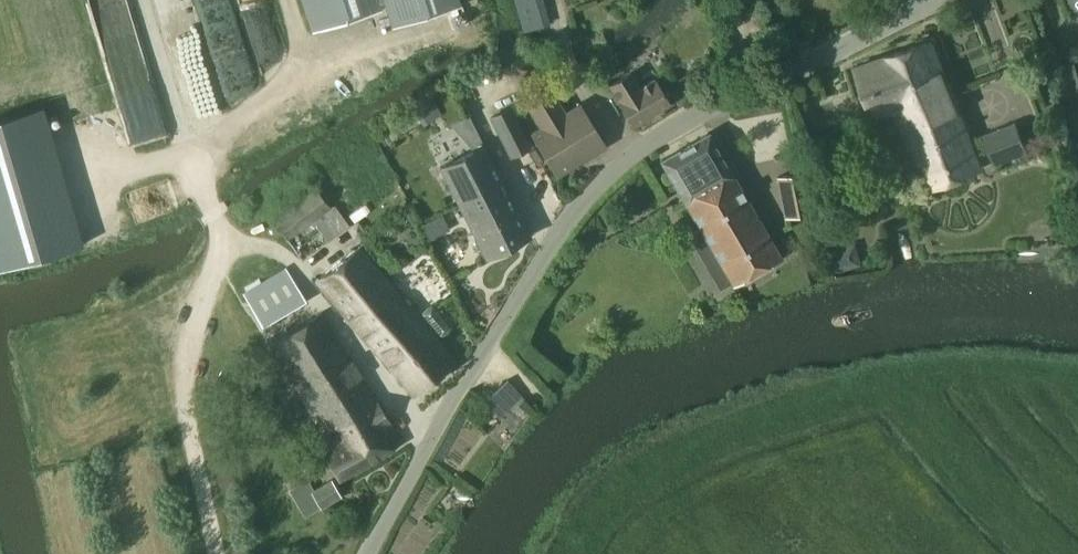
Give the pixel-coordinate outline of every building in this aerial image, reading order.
[(312,33),(382,10),(379,0),(301,0),(312,33)] [(392,29),(462,7),(460,0),(383,0),(392,29)] [(872,119),(874,119),(894,111),(904,137),(903,138),(924,193),(983,170),(943,70),(932,40),(854,69),(872,119)] [(1068,55),(1071,60),(1072,60),(1077,61),(1077,44),(1077,43),(1070,47),(1069,50),(1068,55)] [(634,127),(670,105),(654,80),(640,88),(631,73),(609,86),(634,127)] [(606,147),(580,104),(565,113),(550,88),(525,104),(540,128),(531,134),(557,176),(606,147)] [(491,117),(512,159),(531,149),(510,108),(491,117)] [(1047,142),(1042,128),(1022,135),(1017,122),(984,136),(996,164),(1029,151),(1028,149),(1047,142)] [(661,162),(700,229),(732,284),(780,256),(708,134),(661,162)] [(440,167),(464,215),(508,193),(484,145),(440,167)] [(85,254),(56,150),(0,166),(0,278),(85,254)] [(812,213),(803,172),(776,177),(784,219),(812,213)] [(335,206),(330,209),(315,188),(272,220),(287,242),(288,241),(302,260),(349,225),(335,206)] [(508,193),(464,215),(486,259),(530,237),(508,193)] [(826,220),(823,234),(828,250),(841,246),(837,234),(840,223),(826,220)] [(423,316),(419,319),(358,246),(314,280),(413,397),(455,362),(435,339),(439,335),(440,337),(443,336),(446,335),(447,333),(449,331),(450,329),(432,306),(429,307),(423,312),(422,315),(423,316)] [(262,327),(306,301),(287,268),(243,294),(262,327)] [(269,343),(295,391),(321,434),(336,426),(340,431),(318,444),(339,480),(371,462),(402,442),(364,377),(361,379),(322,313),(269,343)] [(507,380),(485,402),(499,417),(522,396),(507,380)] [(262,410),(252,420),(260,429),(270,419),(262,410)] [(313,490),(307,479),(289,489),(305,516),(339,497),(330,480),(313,490)]
